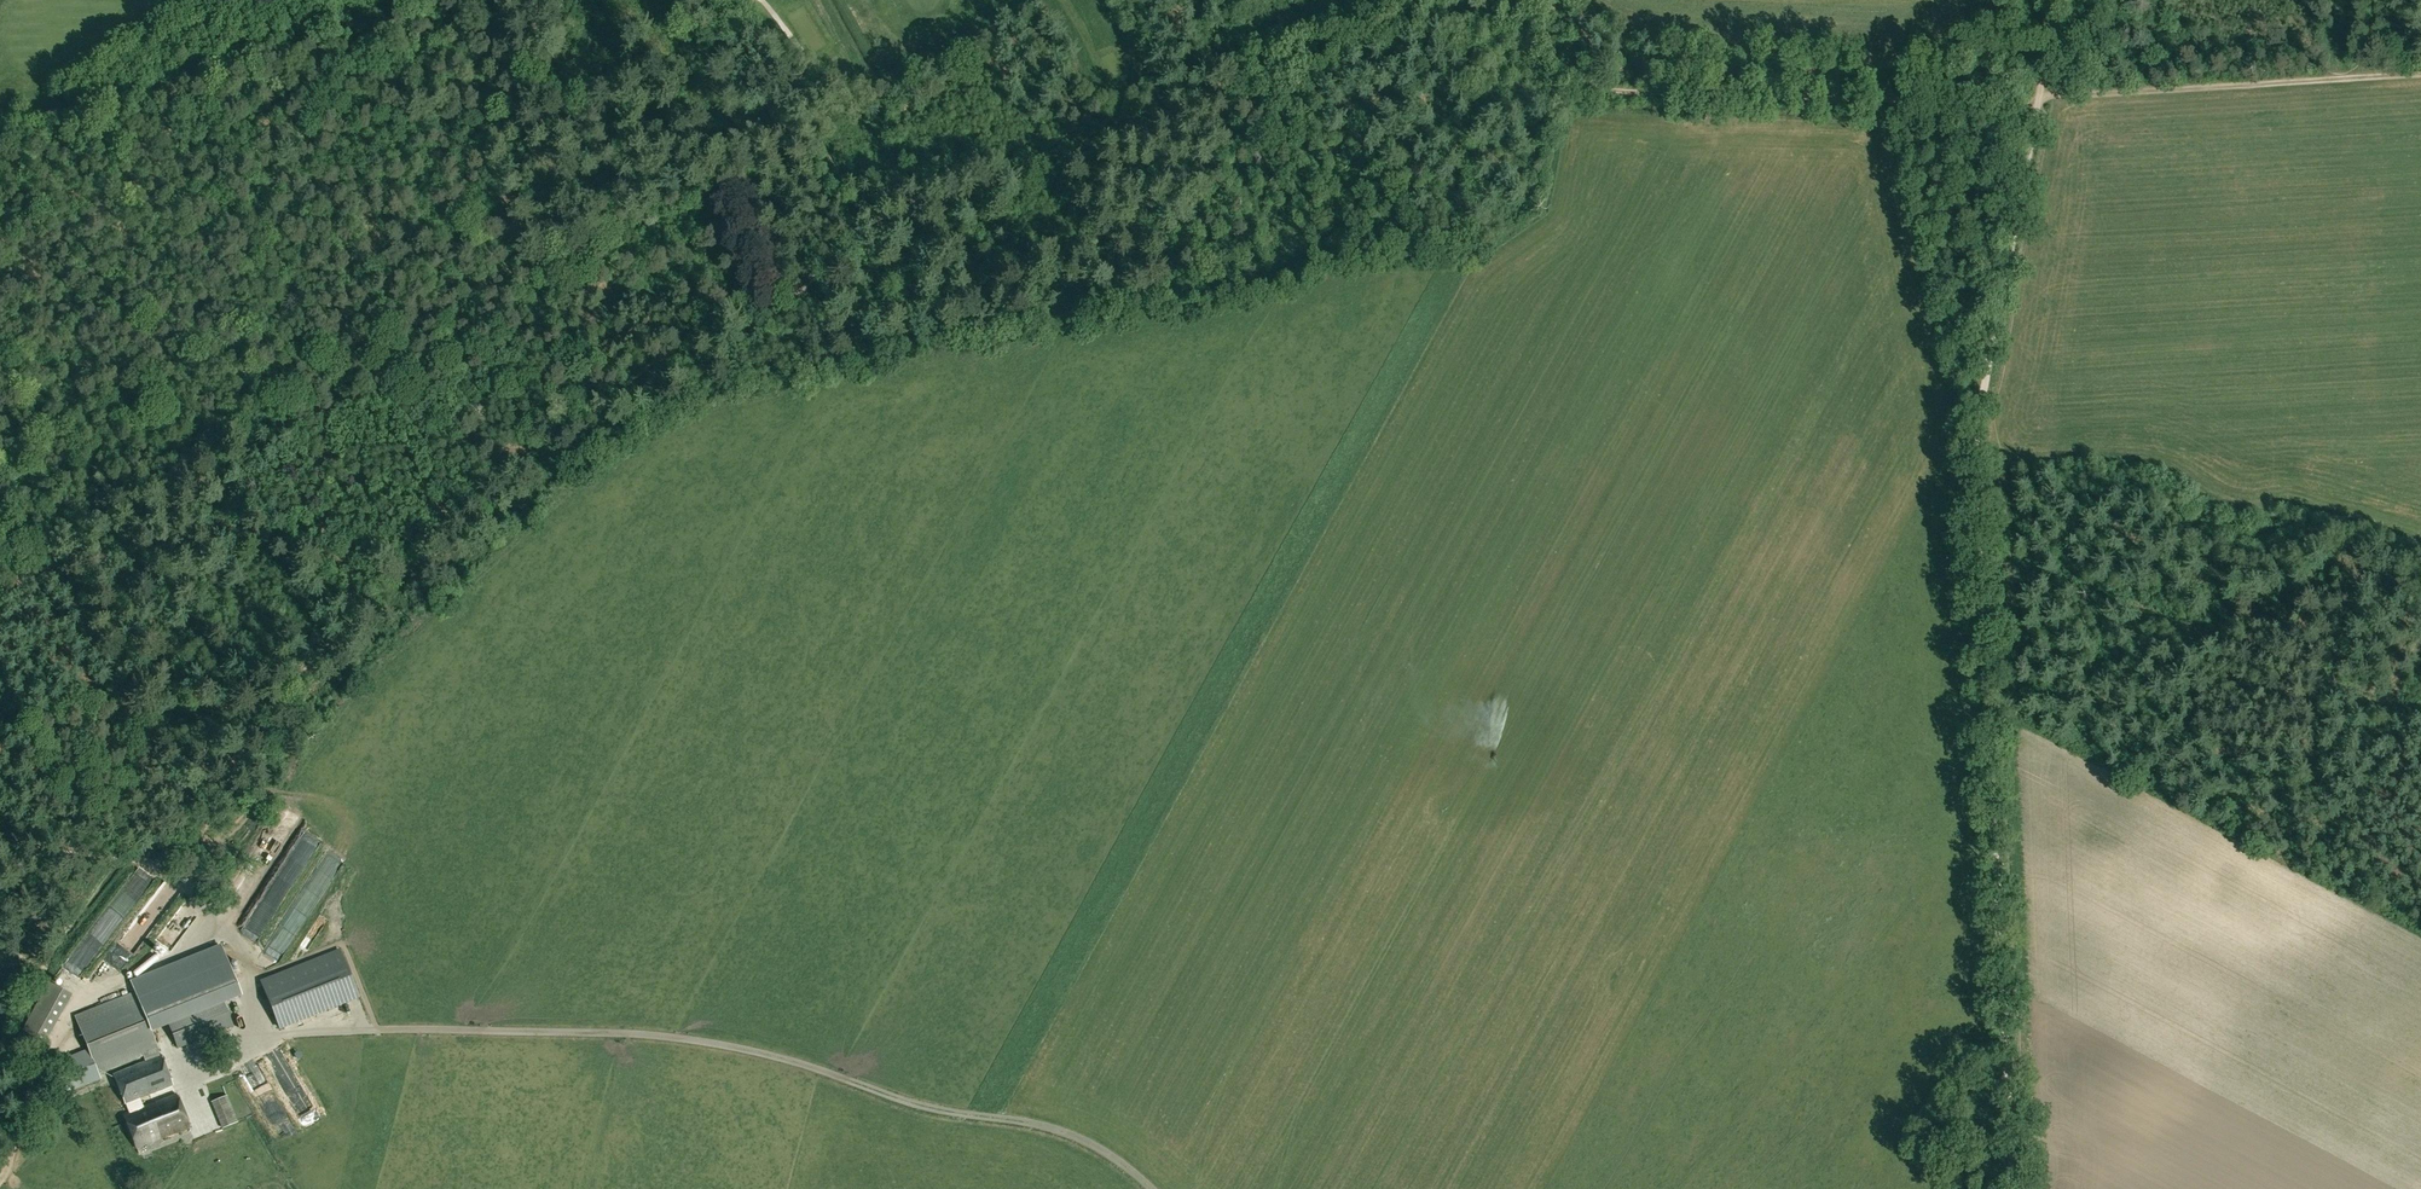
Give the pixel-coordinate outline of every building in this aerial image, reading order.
[(308,838),(298,856),(314,865),(325,847),(308,838)] [(135,948),(148,956),(154,946),(141,938),(135,948)] [(132,981),(136,993),(151,1029),(168,1022),(222,1000),(230,996),(211,949),(132,981)] [(131,952),(128,958),(138,963),(141,956),(131,952)] [(342,955),(264,987),(282,1032),(360,1000),(342,955)] [(43,1047),(44,1045),(71,995),(48,982),(11,1050),(22,1056),(31,1041),(43,1047)] [(136,993),(76,1017),(89,1049),(52,1063),(64,1094),(101,1079),(99,1074),(159,1048),(136,993)] [(233,1026),(222,1000),(168,1022),(179,1049),(233,1026)] [(374,1016),(376,1026),(384,1025),(382,1014),(374,1016)] [(141,1098),(173,1086),(161,1056),(113,1075),(129,1113),(123,1115),(137,1148),(190,1127),(177,1095),(144,1107),(141,1098)] [(290,1059),(278,1065),(305,1121),(318,1115),(290,1059)] [(281,1131),(293,1125),(264,1065),(252,1071),(281,1131)] [(238,1123),(228,1096),(212,1102),(223,1129),(238,1123)]
